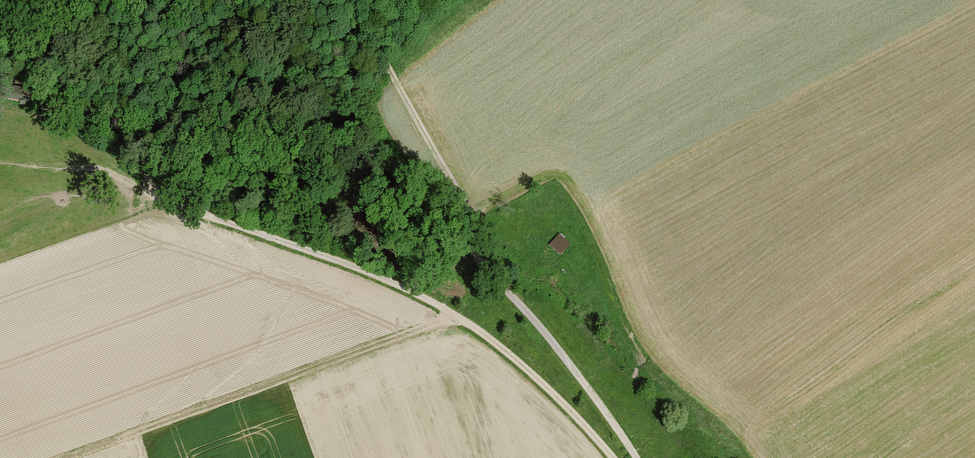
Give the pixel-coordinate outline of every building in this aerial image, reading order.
[(0,81),(0,104),(34,110),(38,88),(0,81)] [(573,246),(560,235),(549,247),(562,259),(573,246)]
